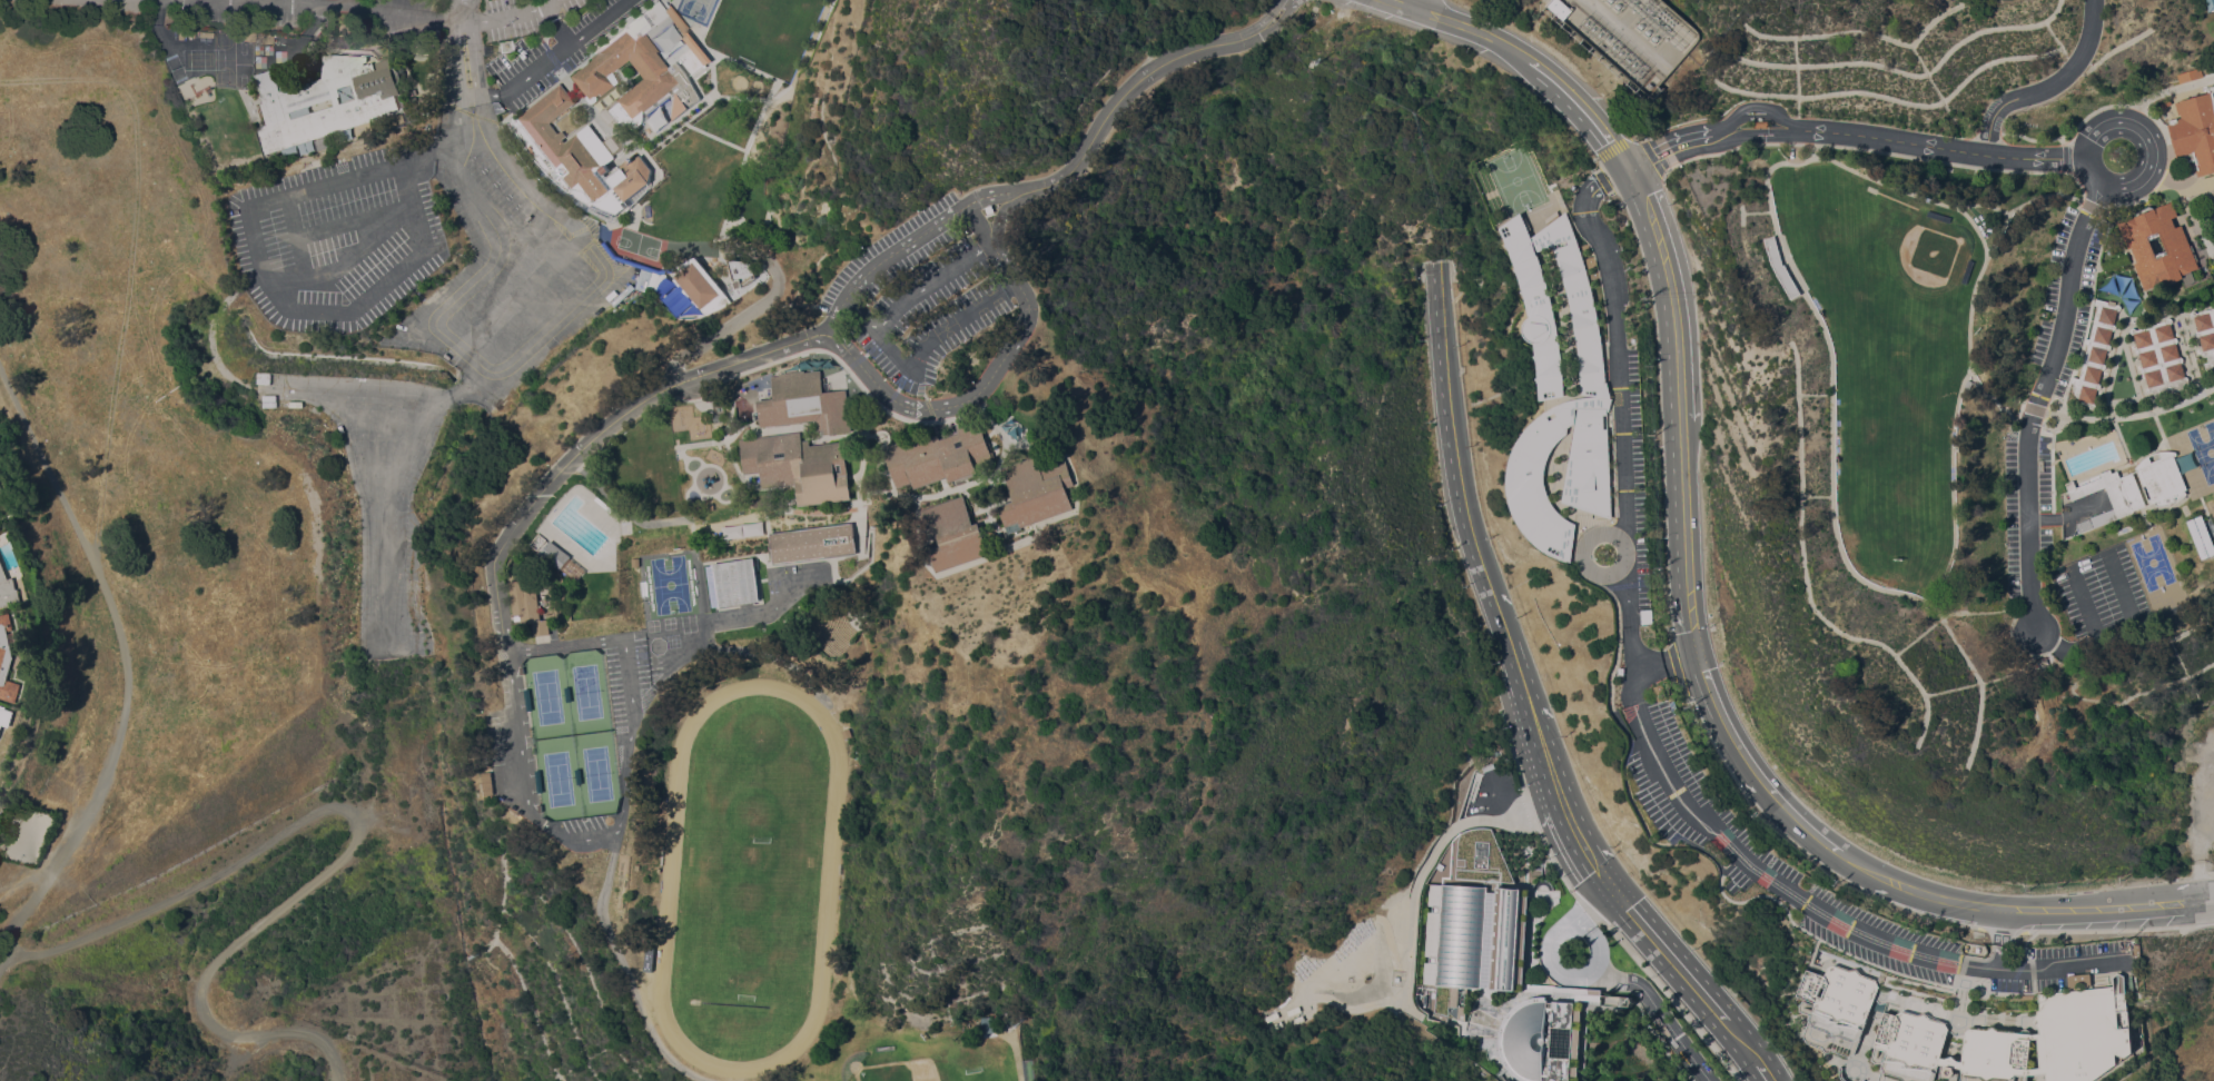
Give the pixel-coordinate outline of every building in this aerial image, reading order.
[(1548,6),(1553,0),(1562,0),(1572,9),(1563,19),(1548,6)] [(696,90),(700,98),(671,121),(672,109),(673,98),(671,95),(648,115),(645,122),(642,122),(633,129),(629,123),(623,128),(609,109),(619,101),(616,99),(644,78),(630,59),(615,70),(622,82),(606,95),(599,101),(597,99),(593,103),(590,102),(586,98),(586,95),(571,76),(584,66),(593,58),(590,53),(621,28),(629,20),(640,14),(650,28),(642,32),(669,67),(676,60),(689,76),(696,90)] [(651,16),(659,26),(654,29),(648,19),(651,16)] [(270,43),(255,42),(255,34),(271,36),(270,43)] [(662,40),(670,51),(665,54),(656,43),(662,40)] [(257,128),(266,125),(259,103),(266,101),(265,97),(263,98),(255,75),(273,69),(279,91),(322,78),(324,56),(328,56),(328,53),(367,57),(367,61),(364,62),(365,65),(373,62),(375,69),(378,68),(376,62),(389,58),(393,67),(396,68),(399,70),(401,73),(401,78),(399,82),(398,85),(402,93),(395,96),(399,108),(386,112),(386,115),(265,153),(257,128)] [(2180,83),(2176,73),(2200,67),(2203,76),(2180,83)] [(566,189),(563,186),(561,188),(559,186),(560,184),(557,181),(555,184),(552,181),(554,179),(550,175),(546,177),(541,171),(544,168),(523,142),(515,130),(513,130),(510,122),(512,121),(513,122),(516,119),(515,118),(560,82),(567,92),(576,85),(583,93),(574,101),(575,102),(550,122),(562,138),(583,120),(586,125),(589,122),(602,140),(613,132),(624,146),(613,155),(614,157),(600,168),(607,178),(621,168),(619,165),(631,156),(633,159),(640,155),(651,169),(649,182),(622,202),(625,206),(615,216),(592,205),(569,191),(566,189)] [(2210,87),(2213,85),(2213,171),(2197,176),(2195,169),(2197,168),(2194,159),(2187,161),(2184,153),(2175,156),(2166,123),(2168,122),(2167,120),(2176,117),(2176,118),(2181,117),(2180,113),(2177,113),(2174,102),(2178,101),(2178,100),(2212,91),(2210,87)] [(2168,98),(2172,102),(2164,108),(2161,103),(2168,98)] [(2134,262),(2136,261),(2132,247),(2127,249),(2117,222),(2125,220),(2125,219),(2134,216),(2136,211),(2149,206),(2154,207),(2164,204),(2172,200),(2177,216),(2173,217),(2176,227),(2182,225),(2198,268),(2182,275),(2184,278),(2163,286),(2162,282),(2144,289),(2134,262)] [(1951,216),(1950,222),(1927,216),(1928,209),(1951,216)] [(1509,248),(1504,245),(1506,242),(1500,227),(1520,212),(1528,229),(1529,229),(1532,236),(1564,210),(1587,274),(1593,300),(1599,327),(1602,353),(1605,377),(1605,380),(1607,381),(1611,398),(1612,397),(1609,409),(1607,409),(1613,518),(1563,502),(1579,407),(1577,407),(1575,423),(1569,426),(1568,433),(1565,435),(1559,443),(1553,449),(1550,456),(1548,464),(1546,473),(1545,476),(1546,480),(1546,485),(1550,494),(1554,503),(1559,510),(1569,518),(1578,523),(1573,561),(1568,559),(1552,554),(1539,545),(1528,533),(1519,519),(1513,507),(1510,494),(1509,480),(1511,464),(1515,447),(1524,433),(1534,422),(1542,414),(1546,410),(1546,398),(1541,399),(1540,383),(1536,377),(1539,377),(1538,360),(1534,355),(1536,355),(1535,341),(1532,340),(1529,338),(1526,335),(1524,329),(1524,326),(1525,321),(1530,316),(1524,295),(1521,291),(1523,289),(1518,274),(1513,268),(1515,267),(1509,248)] [(1775,236),(1783,265),(1785,265),(1787,268),(1800,292),(1791,298),(1777,272),(1771,259),(1765,238),(1775,236)] [(603,242),(605,240),(607,244),(615,254),(658,269),(673,267),(674,271),(658,274),(649,270),(641,268),(613,258),(601,244),(603,242)] [(1584,258),(1594,255),(1597,265),(1587,268),(1584,258)] [(696,258),(727,296),(722,299),(725,304),(703,314),(698,306),(695,307),(690,300),(692,299),(689,295),(688,297),(682,290),(684,288),(681,284),(679,286),(673,279),(675,277),(674,276),(680,271),(676,265),(692,258),(695,257),(696,258)] [(1975,260),(1967,284),(1961,281),(1969,258),(1975,260)] [(751,264),(754,277),(744,285),(735,288),(728,260),(751,264)] [(663,296),(665,295),(672,288),(682,296),(682,295),(689,305),(676,316),(668,307),(670,306),(665,298),(663,296)] [(2088,345),(2085,344),(2086,337),(2089,338),(2098,305),(2094,304),(2096,298),(2108,301),(2107,304),(2115,306),(2115,305),(2116,304),(2117,304),(2118,304),(2119,305),(2121,306),(2121,307),(2121,308),(2119,309),(2117,310),(2114,324),(2115,325),(2116,326),(2116,327),(2115,329),(2113,330),(2109,344),(2111,345),(2111,346),(2111,347),(2111,348),(2107,349),(2104,363),(2105,364),(2106,365),(2106,367),(2105,368),(2104,368),(2102,369),(2099,383),(2101,384),(2101,385),(2101,387),(2099,388),(2098,388),(2097,389),(2094,403),(2095,404),(2095,407),(2094,408),(2093,408),(2092,408),(2091,407),(2089,405),(2083,401),(2083,400),(2078,399),(2079,396),(2077,396),(2076,394),(2075,391),(2074,388),(2075,383),(2072,381),(2073,376),(2079,378),(2088,345)] [(2196,313),(2213,307),(2213,370),(2210,369),(2206,368),(2204,363),(2208,361),(2207,355),(2203,355),(2202,354),(2202,353),(2202,351),(2203,350),(2200,336),(2197,335),(2196,334),(2196,333),(2197,331),(2197,330),(2194,316),(2192,316),(2191,314),(2191,313),(2191,311),(2193,310),(2194,310),(2195,311),(2196,313)] [(2165,320),(2166,319),(2166,318),(2167,317),(2168,317),(2169,317),(2171,318),(2172,318),(2173,320),(2172,321),(2172,323),(2171,323),(2174,337),(2175,337),(2176,337),(2177,338),(2177,339),(2177,340),(2177,341),(2176,343),(2180,356),(2181,356),(2183,357),(2183,358),(2183,359),(2183,360),(2183,361),(2182,363),(2185,376),(2187,376),(2188,377),(2188,378),(2188,380),(2187,381),(2186,383),(2185,383),(2184,386),(2184,388),(2155,396),(2155,394),(2152,390),(2151,391),(2148,391),(2147,390),(2146,389),(2146,388),(2148,386),(2144,373),(2143,373),(2142,373),(2142,371),(2141,370),(2141,369),(2142,368),(2143,367),(2138,354),(2137,353),(2136,353),(2135,350),(2135,349),(2136,348),(2137,347),(2133,334),(2132,334),(2131,333),(2129,331),(2129,330),(2129,329),(2131,328),(2132,327),(2133,327),(2134,327),(2135,328),(2136,329),(2165,320)] [(781,375),(780,374),(804,370),(804,371),(820,369),(823,391),(846,389),(847,397),(849,397),(852,423),(850,423),(851,432),(824,435),(823,429),(817,430),(816,419),(761,427),(760,419),(754,420),(752,410),(759,410),(758,400),(767,399),(765,393),(773,391),(771,376),(781,375)] [(269,384),(256,383),(257,371),(270,373),(269,384)] [(276,394),(276,406),(261,406),(261,395),(276,394)] [(324,410),(323,416),(314,413),(315,407),(324,410)] [(882,447),(901,440),(903,446),(938,434),(939,438),(958,433),(956,427),(979,419),(992,460),(975,467),(977,472),(949,482),(948,477),(913,488),(912,483),(897,488),(882,447)] [(801,430),(802,440),(809,439),(810,446),(843,442),(851,498),(799,506),(795,484),(762,488),(760,472),(745,474),(741,439),(801,430)] [(2187,489),(2185,490),(2186,494),(2183,497),(2178,500),(2175,502),(2175,500),(2171,503),(2171,504),(2168,504),(2162,505),(2158,505),(2157,505),(2155,502),(2151,504),(2148,499),(2152,498),(2146,484),(2143,486),(2136,467),(2143,460),(2145,458),(2151,454),(2157,452),(2161,452),(2163,450),(2167,450),(2172,450),(2177,452),(2176,453),(2177,454),(2174,455),(2187,489)] [(1020,527),(1018,523),(1005,527),(998,506),(1014,500),(1001,467),(1037,455),(1041,468),(1067,459),(1076,484),(1066,487),(1074,508),(1020,527)] [(2072,499),(2066,483),(2074,479),(2076,487),(2103,477),(2101,473),(2111,468),(2112,473),(2117,470),(2119,477),(2133,472),(2146,505),(2133,509),(2134,512),(2095,527),(2091,517),(2115,507),(2106,485),(2072,499)] [(963,495),(973,524),(978,522),(989,554),(937,572),(928,548),(940,544),(938,537),(931,539),(930,537),(925,538),(922,532),(928,530),(920,510),(963,495)] [(2202,514),(2213,544),(2213,554),(2202,559),(2186,520),(2202,514)] [(2093,527),(2080,532),(2076,523),(2089,517),(2093,527)] [(857,553),(774,564),(770,533),(852,520),(857,553)] [(572,556),(561,571),(541,555),(552,539),(572,556)] [(24,602),(0,607),(0,549),(11,578),(17,577),(19,589),(21,588),(24,602)] [(753,557),(760,601),(719,607),(712,564),(753,557)] [(511,581),(536,578),(540,605),(542,604),(542,609),(540,609),(541,619),(547,618),(550,634),(534,635),(533,623),(517,624),(516,614),(515,614),(511,581)] [(19,703),(0,697),(0,615),(13,613),(17,629),(11,631),(17,656),(10,680),(24,684),(19,703)] [(4,740),(0,745),(0,703),(12,707),(10,714),(12,715),(4,740)] [(846,727),(848,735),(841,737),(839,730),(846,727)] [(1542,863),(1541,875),(1528,875),(1529,862),(1542,863)] [(1449,985),(1435,985),(1435,984),(1433,984),(1434,962),(1429,962),(1429,955),(1436,955),(1440,911),(1431,911),(1432,905),(1440,905),(1442,883),(1486,885),(1486,891),(1496,892),(1496,885),(1521,887),(1520,894),(1528,895),(1522,990),(1491,989),(1491,986),(1481,986),(1481,988),(1457,986),(1456,1005),(1464,1006),(1464,1021),(1446,1015),(1449,985)] [(1854,1054),(1847,1058),(1832,1052),(1826,1053),(1820,1048),(1806,1042),(1803,1035),(1816,1002),(1798,996),(1808,969),(1826,974),(1828,966),(1836,963),(1850,969),(1857,968),(1861,973),(1877,979),(1879,985),(1854,1054)] [(1938,1063),(1933,1080),(1877,1080),(1886,1050),(1875,1047),(1884,1011),(1896,1014),(1904,1010),(1918,1014),(1925,1012),(1929,1018),(1945,1021),(1949,1029),(1940,1057),(1946,1058),(1953,1055),(1958,1060),(1963,1061),(1965,1032),(1970,1027),(1987,1028),(1993,1024),(1998,1029),(2015,1031),(2016,1032),(2025,1028),(2032,1033),(2039,1032),(2039,1029),(2034,1021),(2037,1012),(2037,1010),(2040,1010),(2038,993),(2114,985),(2113,976),(2118,972),(2125,975),(2133,1052),(2125,1058),(2122,1055),(2123,1059),(2092,1080),(2048,1080),(2047,1071),(2028,1074),(2015,1073),(2014,1080),(1961,1080),(1963,1068),(1953,1067),(1956,1072),(1951,1078),(1945,1075),(1943,1070),(1947,1065),(1938,1063)] [(1582,999),(1577,1080),(1548,1080),(1542,1080),(1521,1080),(1518,1079),(1512,1074),(1509,1071),(1508,1070),(1496,1077),(1494,1073),(1505,1065),(1504,1064),(1501,1058),(1499,1051),(1498,1044),(1498,1037),(1499,1030),(1501,1024),(1503,1019),(1508,1012),(1513,1008),(1520,1002),(1528,999),(1535,996),(1545,995),(1545,999),(1548,999),(1548,1001),(1552,1002),(1552,1000),(1574,1002),(1574,993),(1587,993),(1588,988),(1600,989),(1600,1000),(1582,999)] [(1632,995),(1631,1006),(1621,1005),(1622,995),(1632,995)] [(1845,1079),(1848,1080),(1844,1080),(1842,1080),(1840,1077),(1839,1073),(1839,1070),(1839,1067),(1841,1067),(1841,1070),(1841,1073),(1844,1077),(1845,1079)]
